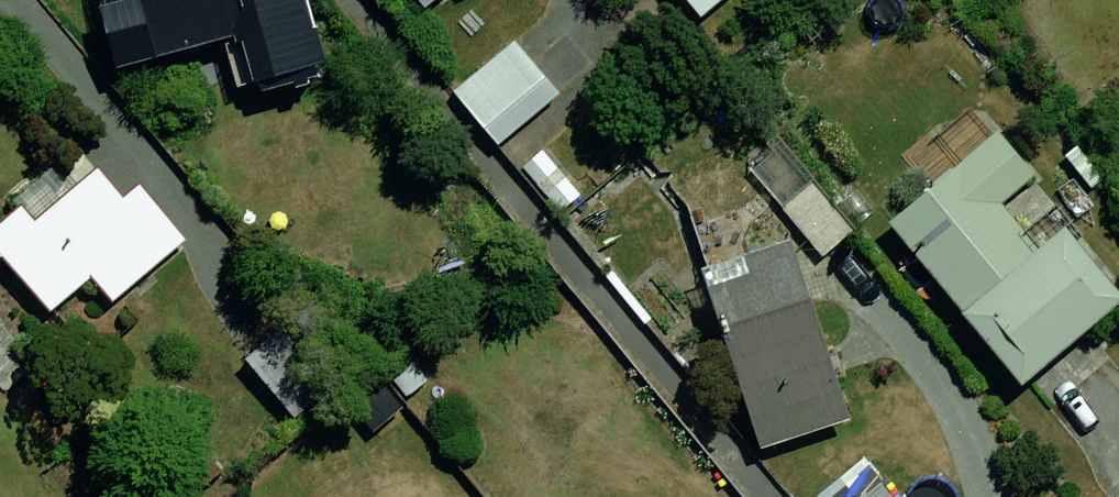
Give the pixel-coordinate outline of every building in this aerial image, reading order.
[(119,70),(247,40),(258,87),(326,71),(310,0),(159,0),(160,4),(106,16),(119,70)] [(414,8),(424,0),(408,0),(414,8)] [(690,19),(714,0),(675,0),(690,19)] [(559,93),(506,26),(441,76),(494,144),(559,93)] [(609,177),(554,113),(502,157),(557,222),(609,177)] [(895,216),(1031,382),(1118,311),(1118,271),(1003,129),(895,216)] [(0,220),(0,235),(46,295),(88,263),(113,295),(172,250),(95,148),(0,220)] [(851,231),(804,180),(776,206),(823,257),(851,231)] [(806,242),(717,267),(768,448),(858,423),(806,242)] [(29,363),(0,326),(0,386),(29,363)] [(848,496),(907,496),(882,468),(848,496)]
